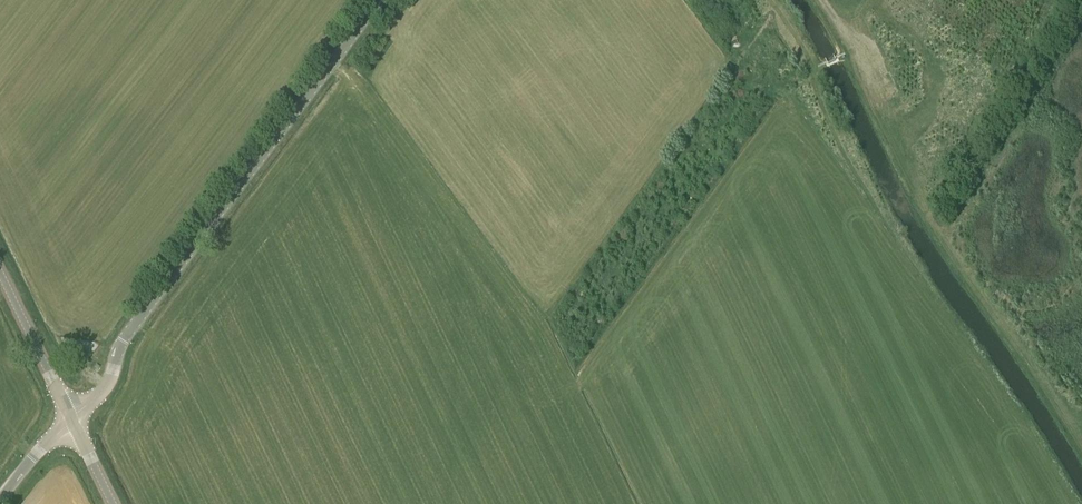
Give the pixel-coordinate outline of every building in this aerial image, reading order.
[(98,373),(101,367),(96,363),(92,369),(98,373)]
